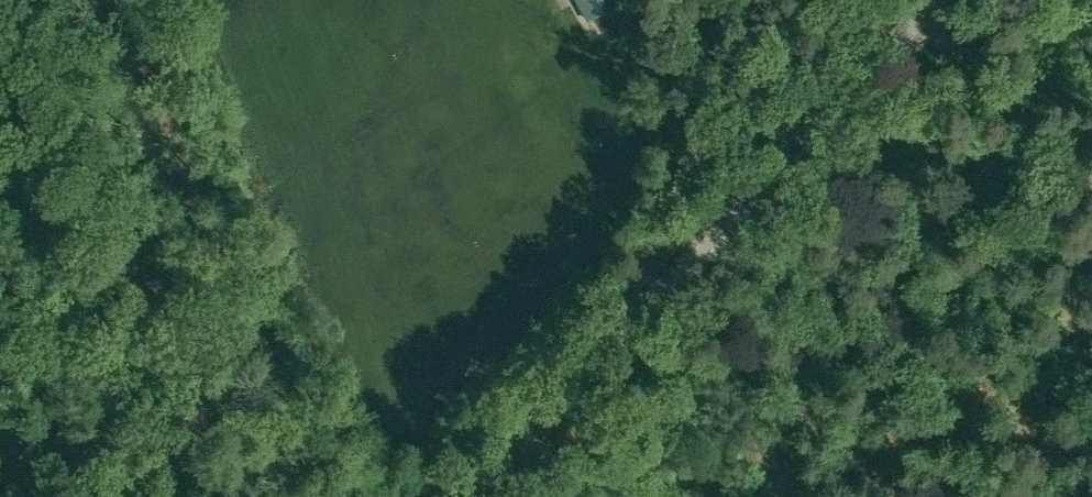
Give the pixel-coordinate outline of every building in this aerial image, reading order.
[(617,0),(579,0),(590,21),(619,5),(617,0)]
